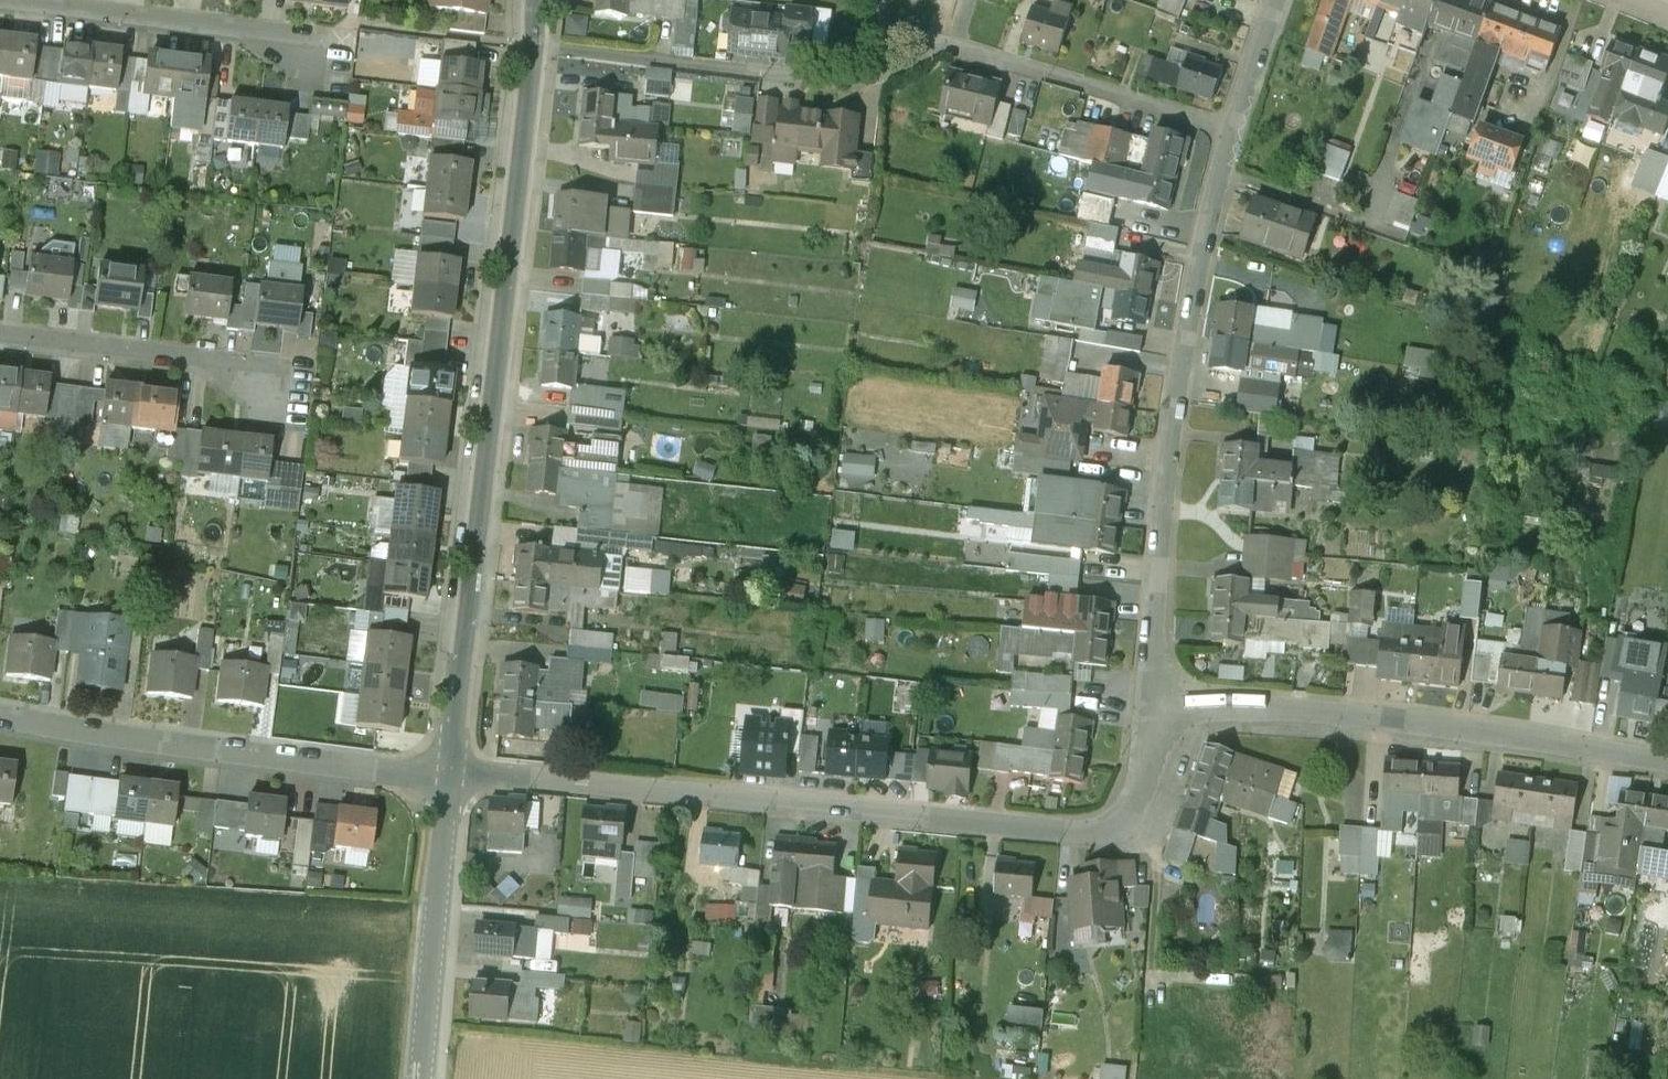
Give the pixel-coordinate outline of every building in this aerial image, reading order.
[(286,5),(316,8),(317,0),(287,0),(286,5)] [(316,8),(345,12),(347,0),(317,0),(316,8)] [(430,8),(452,10),(486,15),(488,0),(431,0),(430,8)] [(595,14),(627,17),(628,13),(684,18),(685,0),(596,0),(595,14)] [(1153,8),(1179,18),(1185,0),(1156,0),(1153,8)] [(1303,58),(1322,65),(1330,53),(1336,55),(1356,0),(1325,0),(1303,58)] [(1378,2),(1378,3),(1400,12),(1389,42),(1416,52),(1427,23),(1435,0),(1379,0),(1378,2)] [(1482,0),(1435,0),(1427,23),(1443,29),(1433,58),(1447,64),(1448,64),(1467,70),(1491,3),(1482,0)] [(1561,29),(1491,3),(1467,70),(1463,82),(1451,115),(1473,123),(1499,52),(1526,62),(1523,69),(1539,75),(1546,71),(1561,29)] [(811,8),(788,5),(787,18),(789,19),(786,46),(807,48),(811,8)] [(486,15),(452,10),(449,30),(483,34),(486,15)] [(1051,16),(1033,11),(1023,44),(1059,55),(1069,22),(1067,21),(1066,24),(1050,19),(1051,16)] [(787,18),(733,13),(724,17),(723,29),(728,35),(732,36),(731,52),(785,58),(786,46),(789,19),(787,18)] [(37,42),(6,39),(2,78),(32,81),(36,47),(37,42)] [(474,44),(445,40),(442,61),(471,64),(474,44)] [(1613,43),(1602,72),(1605,73),(1590,116),(1611,124),(1615,116),(1626,90),(1629,83),(1626,82),(1637,51),(1613,43)] [(92,48),(64,45),(64,50),(60,84),(87,87),(92,48)] [(49,49),(36,47),(32,81),(45,82),(49,49)] [(121,52),(92,48),(87,87),(116,91),(120,57),(121,52)] [(64,50),(49,49),(45,82),(60,84),(64,50)] [(1637,51),(1626,82),(1629,83),(1661,95),(1667,75),(1667,60),(1663,58),(1662,60),(1637,51)] [(1198,58),(1188,54),(1178,87),(1212,98),(1222,69),(1197,61),(1198,58)] [(1592,63),(1566,54),(1558,80),(1584,89),(1592,63)] [(178,59),(149,56),(148,61),(144,95),(172,98),(178,59)] [(134,59),(120,57),(116,91),(130,93),(134,59)] [(148,61),(134,59),(130,93),(144,95),(148,61)] [(205,62),(178,59),(172,98),(201,101),(205,62)] [(471,64),(442,61),(438,90),(478,94),(481,66),(471,64)] [(1448,64),(1447,64),(1443,74),(1463,82),(1467,70),(1448,64)] [(651,94),(677,95),(678,66),(652,66),(651,94)] [(999,85),(951,73),(942,112),(988,123),(990,124),(995,105),(999,85)] [(1432,105),(1416,99),(1401,140),(1436,153),(1450,115),(1451,115),(1463,82),(1443,74),(1432,105)] [(478,94),(438,90),(434,117),(434,119),(466,123),(474,124),(476,110),(486,112),(488,96),(478,94)] [(1626,90),(1615,116),(1664,135),(1667,125),(1667,106),(1626,90)] [(615,95),(583,91),(580,119),(613,122),(614,113),(615,95)] [(368,122),(370,101),(316,95),(314,115),(368,122)] [(631,96),(615,95),(614,113),(629,114),(631,96)] [(774,100),(760,98),(757,123),(771,125),(774,100)] [(259,106),(230,102),(225,142),(254,146),(259,106)] [(652,108),(636,106),(635,124),(658,127),(664,127),(667,104),(653,102),(652,108)] [(1010,109),(995,105),(990,124),(988,123),(985,136),(1003,140),(1010,109)] [(287,109),(259,106),(254,146),(282,149),(287,109)] [(829,112),(781,107),(778,135),(793,137),(792,150),(822,153),(821,165),(851,168),(853,168),(855,150),(858,117),(829,114),(829,112)] [(1027,113),(1014,110),(1008,135),(1021,138),(1027,113)] [(434,117),(400,113),(397,134),(432,139),(434,119),(434,117)] [(309,116),(295,115),(293,140),(306,141),(309,116)] [(466,123),(434,119),(432,139),(463,142),(466,123)] [(613,122),(580,119),(578,146),(610,149),(609,163),(637,166),(654,167),(654,165),(658,127),(635,124),(613,122)] [(1608,132),(1584,123),(1579,137),(1603,146),(1608,132)] [(1190,140),(1153,131),(1151,141),(1094,127),(1088,151),(1086,165),(1176,187),(1179,166),(1183,167),(1190,140)] [(1520,141),(1481,127),(1469,160),(1480,163),(1476,173),(1492,179),(1496,169),(1508,174),(1520,141)] [(463,142),(432,139),(430,158),(461,162),(463,142)] [(1349,150),(1324,142),(1315,168),(1339,177),(1349,150)] [(1088,151),(1073,147),(1071,157),(1079,163),(1086,165),(1088,151)] [(872,152),(855,150),(853,168),(851,168),(850,178),(870,180),(872,152)] [(1648,151),(1633,188),(1656,197),(1667,164),(1667,159),(1648,151)] [(461,162),(430,158),(426,188),(465,192),(469,163),(461,162)] [(1554,162),(1543,158),(1539,167),(1551,171),(1554,162)] [(1086,165),(1079,163),(1072,191),(1082,193),(1111,199),(1170,214),(1176,187),(1086,165)] [(1656,197),(1667,202),(1667,164),(1656,197)] [(678,167),(654,165),(654,167),(637,166),(635,184),(665,187),(676,188),(678,167)] [(665,187),(635,184),(632,213),(662,216),(665,187)] [(465,192),(426,188),(423,218),(462,223),(465,192)] [(1390,221),(1414,229),(1425,198),(1402,189),(1390,221)] [(1111,199),(1082,193),(1076,219),(1105,225),(1111,199)] [(605,200),(559,195),(555,234),(587,237),(624,240),(627,212),(604,210),(605,200)] [(1316,218),(1253,198),(1240,239),(1293,256),(1299,238),(1308,241),(1316,218)] [(453,226),(421,222),(420,237),(451,240),(453,226)] [(587,237),(555,234),(552,270),(584,273),(584,272),(600,273),(602,252),(586,250),(587,237)] [(451,240),(420,237),(418,253),(449,257),(451,240)] [(624,240),(587,237),(586,250),(602,252),(644,256),(643,266),(671,269),(674,245),(624,240)] [(73,245),(50,242),(38,252),(37,260),(28,259),(23,297),(67,302),(69,286),(71,264),(70,264),(73,245)] [(1160,265),(1088,251),(1081,285),(1150,298),(1154,274),(1158,275),(1160,265)] [(456,262),(416,258),(413,286),(453,290),(456,262)] [(142,273),(100,268),(98,287),(96,306),(137,311),(139,294),(142,273)] [(231,283),(188,278),(184,315),(226,320),(228,304),(231,283)] [(610,282),(583,279),(582,295),(609,298),(610,282)] [(1081,285),(1058,281),(1050,323),(1096,332),(1101,309),(1114,312),(1112,320),(1144,326),(1150,298),(1081,285)] [(98,287),(83,285),(80,311),(95,313),(96,306),(98,287)] [(82,288),(69,286),(67,302),(65,309),(79,311),(82,288)] [(453,290),(413,286),(409,315),(426,318),(449,320),(453,290)] [(957,286),(956,306),(983,308),(985,288),(957,286)] [(300,292),(259,287),(255,324),(295,328),(297,313),(300,292)] [(153,296),(139,294),(137,311),(137,318),(150,319),(153,296)] [(1309,322),(1256,311),(1254,308),(1219,303),(1217,314),(1221,315),(1217,339),(1301,352),(1304,352),(1309,322)] [(242,306),(228,304),(226,320),(225,328),(239,330),(242,306)] [(312,315),(297,313),(295,328),(294,337),(309,339),(312,315)] [(581,320),(545,317),(544,327),(547,328),(545,350),(578,353),(581,320)] [(449,320),(426,318),(424,330),(448,333),(449,320)] [(448,333),(424,330),(423,343),(446,346),(448,333)] [(1142,338),(1107,332),(1105,347),(1139,354),(1142,338)] [(1050,367),(1078,368),(1079,337),(1051,336),(1050,367)] [(1301,352),(1217,339),(1213,365),(1246,370),(1247,362),(1268,365),(1267,373),(1297,378),(1301,352)] [(421,356),(418,356),(420,342),(408,341),(404,369),(410,370),(410,369),(442,373),(444,359),(421,356)] [(446,346),(423,343),(421,356),(444,359),(446,346)] [(578,353),(545,350),(541,388),(574,391),(578,353)] [(1442,357),(1410,352),(1407,368),(1440,373),(1442,357)] [(442,373),(410,369),(410,370),(407,399),(449,405),(453,375),(442,373)] [(1141,376),(1106,370),(1105,380),(1067,374),(1063,399),(1090,403),(1132,410),(1136,385),(1140,385),(1141,376)] [(0,372),(0,430),(13,431),(15,415),(20,375),(0,372)] [(48,378),(20,375),(15,415),(44,418),(48,378)] [(1021,378),(1018,392),(1033,394),(1035,381),(1021,378)] [(134,388),(105,385),(98,446),(121,448),(124,428),(129,428),(134,388)] [(161,391),(134,388),(129,428),(157,431),(169,433),(172,433),(173,429),(177,396),(160,395),(161,391)] [(1266,399),(1238,395),(1237,410),(1264,413),(1266,399)] [(1046,396),(1038,440),(1038,442),(1074,448),(1082,450),(1087,421),(1090,403),(1063,399),(1046,396)] [(449,405),(407,399),(403,430),(445,435),(449,405)] [(607,403),(574,399),(573,412),(605,415),(607,403)] [(1132,410),(1090,403),(1087,421),(1098,422),(1096,431),(1128,436),(1132,410)] [(573,412),(570,411),(568,428),(598,431),(599,428),(621,431),(623,417),(605,415),(573,412)] [(186,430),(173,429),(172,433),(169,433),(165,466),(181,468),(182,463),(186,431),(186,430)] [(445,435),(403,430),(399,462),(408,463),(432,466),(440,467),(445,435)] [(201,433),(186,431),(182,463),(197,465),(201,433)] [(592,450),(566,447),(567,434),(531,431),(530,443),(533,443),(531,466),(616,474),(620,440),(594,437),(592,450)] [(242,438),(201,433),(197,465),(196,473),(237,478),(242,438)] [(271,441),(242,438),(237,478),(267,481),(269,463),(271,441)] [(1038,442),(1038,440),(1019,438),(1018,456),(1072,462),(1074,448),(1038,442)] [(1260,447),(1224,444),(1223,454),(1225,454),(1224,484),(1293,491),(1294,469),(1258,464),(1260,447)] [(881,475),(882,454),(850,453),(849,474),(881,475)] [(1333,456),(1296,453),(1294,469),(1293,491),(1315,493),(1329,490),(1333,456)] [(1072,462),(1018,456),(1016,471),(1070,478),(1072,462)] [(197,465),(182,463),(181,468),(180,476),(195,478),(196,473),(197,465)] [(282,465),(269,463),(267,481),(266,487),(279,488),(282,465)] [(432,466),(408,463),(406,476),(430,479),(432,466)] [(303,467),(282,465),(279,488),(279,492),(300,495),(303,467)] [(616,474),(531,466),(528,493),(561,497),(560,508),(580,510),(613,513),(617,475),(616,474)] [(430,479),(406,476),(405,489),(428,492),(430,479)] [(1093,490),(1049,484),(1048,492),(1040,497),(1037,518),(1119,528),(1123,501),(1127,502),(1129,492),(1093,487),(1093,490)] [(1293,491),(1224,484),(1221,510),(1254,513),(1255,502),(1277,506),(1277,503),(1313,511),(1315,493),(1293,491)] [(437,495),(395,490),(390,533),(432,538),(437,495)] [(1037,518),(970,509),(969,519),(981,520),(983,522),(1035,529),(1033,544),(1116,554),(1119,528),(1037,518)] [(613,513),(580,510),(578,530),(611,533),(613,513)] [(611,533),(578,530),(576,545),(627,550),(629,535),(611,533)] [(432,538),(390,533),(387,564),(428,569),(432,538)] [(599,555),(517,546),(515,565),(519,566),(517,583),(595,591),(599,555)] [(1087,574),(1087,560),(1037,558),(1036,572),(1087,574)] [(387,564),(372,562),(368,595),(370,595),(409,600),(424,601),(428,569),(387,564)] [(1248,582),(1213,579),(1212,590),(1216,590),(1214,615),(1275,620),(1277,600),(1247,598),(1248,582)] [(1490,619),(1495,583),(1476,580),(1470,616),(1490,619)] [(595,591),(517,583),(514,610),(547,614),(547,611),(572,614),(573,607),(596,609),(598,591),(595,591)] [(1372,595),(1354,593),(1350,625),(1368,627),(1372,595)] [(409,600),(370,595),(368,613),(380,615),(381,608),(383,608),(408,611),(409,600)] [(1116,605),(1046,599),(1045,603),(1027,602),(1024,632),(1041,633),(1110,639),(1112,613),(1115,614),(1116,605)] [(408,611),(383,608),(382,622),(407,625),(408,611)] [(1544,613),(1528,611),(1524,639),(1540,642),(1544,613)] [(70,614),(57,613),(53,641),(54,642),(53,652),(66,653),(70,614)] [(1563,616),(1544,613),(1540,642),(1538,661),(1556,663),(1561,633),(1582,635),(1584,617),(1563,614),(1563,616)] [(1275,620),(1214,615),(1212,641),(1244,644),(1245,640),(1300,644),(1301,622),(1275,620)] [(123,627),(84,622),(76,686),(120,691),(123,662),(125,650),(120,650),(123,627)] [(407,625),(382,622),(380,636),(405,639),(407,625)] [(1331,624),(1301,622),(1300,644),(1299,648),(1329,650),(1331,624)] [(213,632),(198,630),(195,659),(194,669),(208,671),(213,632)] [(613,636),(570,631),(568,648),(611,652),(613,636)] [(140,633),(127,632),(125,650),(123,662),(136,663),(140,633)] [(1110,639),(1041,633),(1039,652),(1041,655),(1052,656),(1055,654),(1075,656),(1074,663),(1107,666),(1110,639)] [(283,635),(270,634),(266,668),(265,674),(278,675),(283,635)] [(380,636),(368,634),(364,665),(405,670),(409,640),(405,639),(380,636)] [(679,636),(664,634),(661,657),(676,659),(679,636)] [(53,641),(11,636),(6,676),(49,681),(53,652),(54,642),(53,641)] [(1370,641),(1349,639),(1346,664),(1368,666),(1370,641)] [(1412,643),(1383,640),(1379,677),(1408,680),(1412,643)] [(1442,646),(1412,643),(1408,680),(1437,684),(1442,646)] [(1621,643),(1613,680),(1624,682),(1618,716),(1629,719),(1630,715),(1655,721),(1655,719),(1665,666),(1667,651),(1667,650),(1621,643)] [(1459,645),(1459,651),(1445,649),(1442,679),(1472,683),(1475,655),(1476,655),(1477,646),(1459,645)] [(611,652),(568,648),(567,665),(585,667),(585,668),(609,671),(611,652)] [(195,659),(152,654),(148,693),(190,698),(194,669),(195,659)] [(1476,655),(1475,655),(1472,683),(1491,685),(1494,657),(1476,655)] [(661,657),(649,656),(648,670),(688,674),(689,660),(676,659),(661,657)] [(1538,661),(1502,657),(1498,693),(1509,694),(1510,692),(1533,695),(1538,661)] [(1556,663),(1538,661),(1533,695),(1562,699),(1566,664),(1556,663)] [(266,668),(223,662),(218,702),(261,707),(265,674),(266,668)] [(550,675),(538,674),(539,671),(501,668),(499,683),(504,684),(502,700),(560,705),(570,706),(571,696),(583,697),(585,668),(585,667),(567,665),(551,664),(550,675)] [(405,670),(364,665),(360,695),(400,700),(405,670)] [(1665,666),(1655,719),(1667,721),(1667,666),(1665,666)] [(1072,678),(1026,674),(1024,690),(1071,694),(1072,678)] [(805,681),(795,680),(793,697),(803,698),(805,681)] [(699,687),(690,686),(688,713),(696,713),(699,687)] [(1070,697),(1024,692),(1022,707),(1068,711),(1070,697)] [(684,696),(660,694),(659,698),(658,709),(658,711),(683,713),(684,696)] [(400,700),(360,695),(355,726),(396,732),(400,700)] [(659,698),(643,696),(642,708),(658,709),(659,698)] [(560,705),(502,700),(497,741),(531,744),(532,723),(540,724),(539,728),(558,729),(560,705)] [(570,706),(560,705),(558,729),(571,731),(572,724),(593,725),(595,708),(570,706)] [(804,717),(782,714),(780,726),(789,727),(785,753),(799,755),(804,717)] [(1095,722),(1059,717),(1057,734),(1026,730),(1024,748),(1087,757),(1091,731),(1094,732),(1095,722)] [(780,726),(750,722),(744,769),(783,774),(785,753),(789,727),(780,726)] [(819,738),(803,736),(800,771),(816,772),(819,738)] [(860,740),(831,737),(828,775),(856,777),(860,740)] [(890,742),(860,740),(856,777),(886,780),(890,742)] [(998,745),(983,743),(979,768),(995,771),(998,745)] [(1015,747),(998,745),(995,771),(1011,773),(1012,770),(1015,747)] [(1281,770),(1206,745),(1197,771),(1273,796),(1281,770)] [(1024,748),(1015,747),(1012,770),(1051,775),(1050,779),(1083,784),(1087,757),(1024,748)] [(950,754),(934,752),(930,784),(930,788),(948,790),(947,796),(968,798),(972,756),(967,749),(958,748),(950,754)] [(934,752),(917,751),(917,757),(914,783),(930,784),(934,752)] [(917,757),(904,756),(901,781),(914,783),(917,757)] [(1423,765),(1398,763),(1399,759),(1388,758),(1384,815),(1419,818),(1423,765)] [(0,763),(0,805),(12,806),(16,765),(0,763)] [(1460,767),(1423,764),(1423,765),(1419,818),(1419,820),(1442,821),(1460,822),(1463,799),(1458,799),(1460,767)] [(1273,796),(1197,771),(1189,795),(1218,805),(1284,826),(1290,806),(1272,800),(1273,796)] [(1538,780),(1499,774),(1495,803),(1492,821),(1493,821),(1511,823),(1512,810),(1534,814),(1538,780)] [(89,814),(93,779),(69,776),(64,811),(89,814)] [(89,814),(115,817),(120,782),(93,779),(89,814)] [(149,783),(120,779),(120,782),(115,817),(115,819),(144,823),(149,783)] [(1578,786),(1538,780),(1534,814),(1556,817),(1554,828),(1571,831),(1578,786)] [(179,787),(149,783),(144,823),(174,827),(179,787)] [(1650,796),(1623,791),(1618,823),(1604,821),(1601,838),(1597,867),(1599,867),(1638,873),(1642,848),(1650,796)] [(1218,805),(1189,795),(1181,819),(1177,818),(1171,836),(1193,842),(1196,834),(1216,841),(1216,868),(1234,870),(1235,847),(1225,844),(1225,824),(1213,820),(1218,805)] [(1650,796),(1642,848),(1660,851),(1663,830),(1667,830),(1667,799),(1650,796)] [(517,801),(490,799),(488,831),(498,832),(521,834),(524,834),(526,798),(517,797),(517,801)] [(285,803),(250,798),(245,837),(261,839),(262,835),(278,838),(278,842),(280,842),(285,803)] [(1478,800),(1463,799),(1460,822),(1460,826),(1475,828),(1476,827),(1478,800)] [(1495,803),(1478,800),(1476,827),(1480,827),(1492,821),(1493,821),(1492,821),(1495,803)] [(613,810),(588,808),(584,841),(622,844),(625,807),(613,806),(613,810)] [(375,815),(340,810),(334,849),(351,851),(351,847),(368,849),(367,854),(369,854),(375,815)] [(1419,818),(1384,815),(1383,831),(1393,832),(1391,858),(1417,859),(1418,835),(1419,820),(1419,818)] [(1442,821),(1419,820),(1418,835),(1441,836),(1442,821)] [(1362,828),(1341,827),(1340,854),(1361,855),(1362,828)] [(743,836),(716,834),(716,829),(705,828),(702,867),(739,871),(743,836)] [(1378,829),(1362,828),(1361,855),(1376,857),(1378,829)] [(521,834),(498,832),(498,843),(520,845),(521,834)] [(1193,842),(1171,836),(1165,858),(1187,864),(1193,842)] [(1601,838),(1585,836),(1584,840),(1580,872),(1598,874),(1599,867),(1597,867),(1601,838)] [(799,839),(777,837),(772,889),(770,906),(774,907),(793,908),(799,839)] [(1584,840),(1568,838),(1564,870),(1580,872),(1584,840)] [(837,845),(811,843),(811,840),(799,839),(793,908),(843,913),(846,878),(834,876),(837,845)] [(1531,844),(1509,841),(1506,861),(1529,864),(1531,844)] [(938,854),(912,852),(912,850),(901,848),(897,883),(877,881),(874,881),(871,909),(869,922),(930,929),(938,854)] [(1660,851),(1642,848),(1638,873),(1635,889),(1645,890),(1647,878),(1656,879),(1660,851)] [(634,856),(619,855),(618,883),(632,884),(634,856)] [(1033,865),(1008,862),(1009,860),(998,859),(994,895),(1022,899),(1029,899),(1033,865)] [(1133,864),(1117,865),(1118,889),(1119,889),(1134,888),(1133,864)] [(1117,865),(1082,867),(1083,886),(1070,886),(1073,929),(1097,928),(1105,935),(1115,934),(1121,924),(1119,889),(1118,889),(1117,865)] [(878,869),(862,867),(858,907),(871,909),(874,881),(877,881),(878,869)] [(515,876),(499,894),(508,902),(524,885),(515,876)] [(1290,880),(1263,878),(1261,902),(1288,904),(1290,880)] [(772,889),(758,888),(755,928),(772,929),(774,907),(770,906),(772,889)] [(564,897),(564,915),(597,916),(598,898),(564,897)] [(1029,899),(1022,899),(1019,924),(1032,926),(1033,917),(1046,918),(1048,902),(1029,899)] [(515,926),(497,925),(497,927),(479,925),(476,955),(512,958),(515,926)] [(1357,930),(1332,929),(1331,957),(1356,957),(1357,930)] [(1281,977),(1258,976),(1257,989),(1280,991),(1281,977)] [(510,982),(472,979),(469,1017),(507,1020),(510,982)] [(1016,1021),(1051,1023),(1051,1007),(1017,1006),(1016,1021)] [(793,1011),(752,1007),(750,1030),(808,1035),(809,1018),(792,1017),(793,1011)] [(1107,1078),(1133,1078),(1133,1065),(1107,1064),(1107,1078)]
